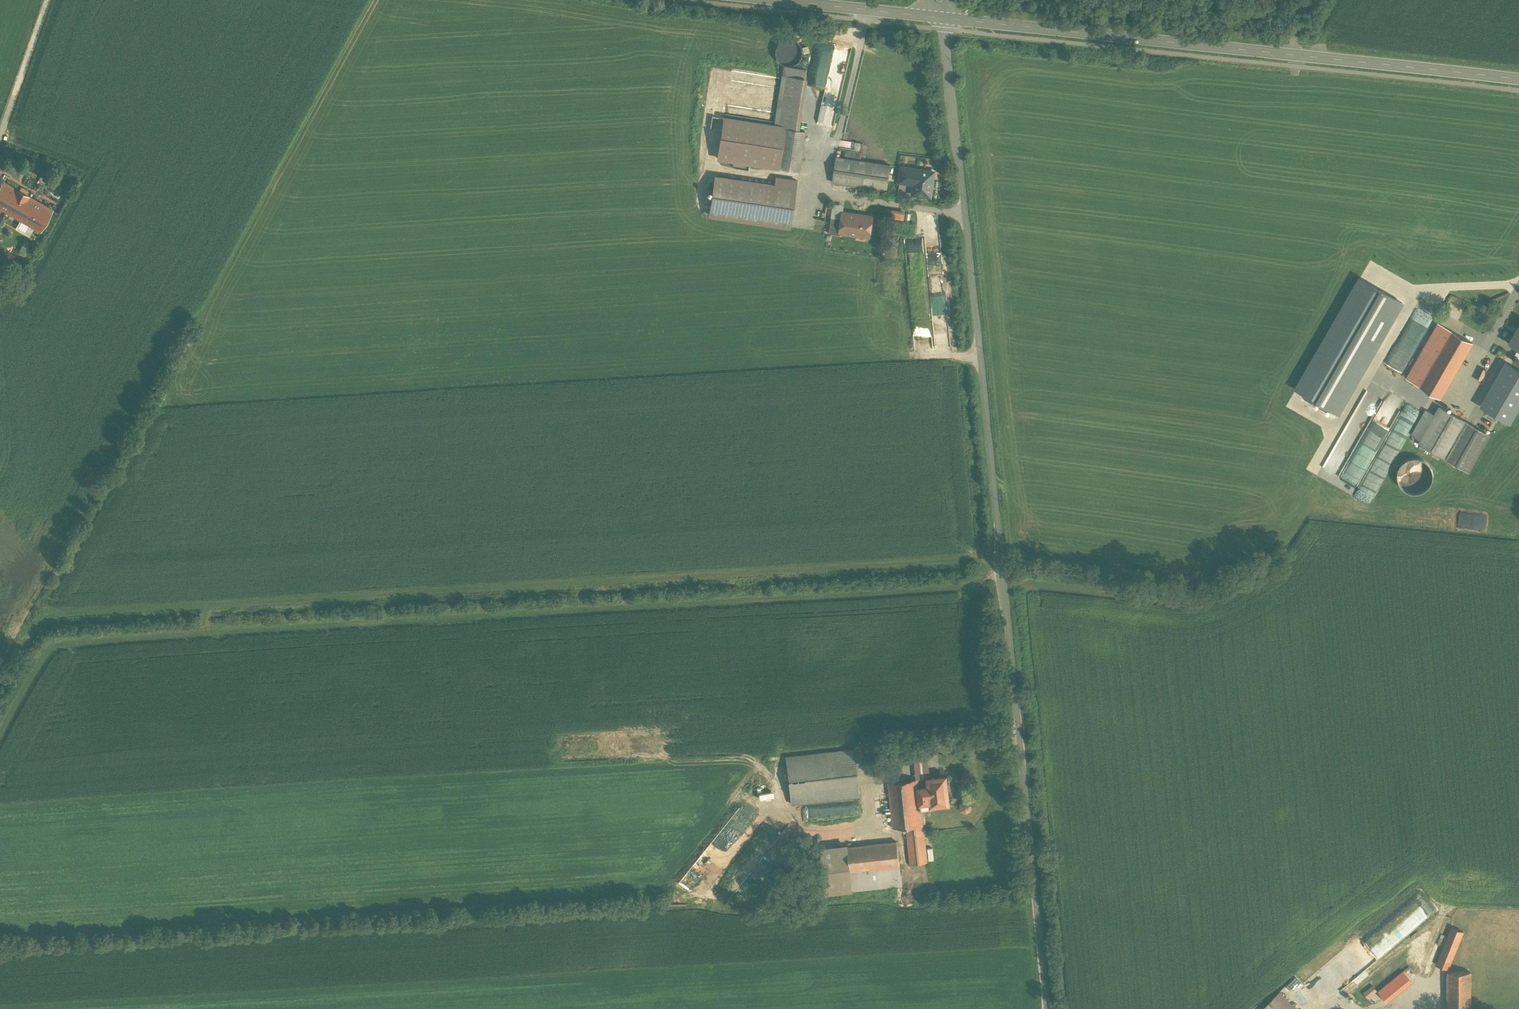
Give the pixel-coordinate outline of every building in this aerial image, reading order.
[(794,43),(788,41),(783,41),(781,42),(777,44),(775,47),(773,52),(773,55),(775,59),(778,63),(783,66),(787,66),(793,64),(796,61),(798,59),(799,54),(798,50),(796,46),(794,43)] [(804,74),(781,70),(766,165),(797,169),(802,133),(795,132),(804,74)] [(889,165),(838,158),(834,183),(885,191),(889,165)] [(769,183),(713,175),(707,214),(812,229),(813,220),(823,221),(826,198),(817,196),(819,179),(771,172),(769,183)] [(3,180),(0,186),(0,211),(39,233),(53,208),(3,180)] [(871,216),(840,211),(839,220),(829,218),(827,234),(868,240),(871,216)] [(1439,323),(1407,378),(1440,398),(1473,342),(1439,323)] [(1510,343),(1518,348),(1518,327),(1510,343)] [(1502,359),(1477,403),(1492,412),(1518,368),(1502,359)] [(1490,434),(1440,406),(1435,414),(1427,409),(1412,435),(1421,440),(1419,443),(1469,472),(1490,434)] [(855,749),(787,756),(792,803),(860,795),(855,749)] [(947,775),(929,777),(930,785),(920,786),(922,809),(933,808),(933,805),(950,803),(947,775)] [(920,786),(919,778),(889,782),(894,827),(907,826),(911,864),(928,862),(922,809),(920,786)] [(969,804),(963,801),(958,806),(959,813),(965,815),(970,810),(969,804)] [(898,841),(848,846),(849,852),(853,889),(902,884),(898,841)] [(849,852),(821,855),(825,892),(853,889),(849,852)] [(1452,926),(1437,964),(1449,969),(1464,931),(1452,926)] [(1471,961),(1455,961),(1455,971),(1471,972),(1471,961)] [(1404,970),(1379,991),(1387,1001),(1412,980),(1404,970)] [(1448,971),(1448,1008),(1471,1008),(1471,972),(1455,971),(1448,971)] [(1374,985),(1364,992),(1368,997),(1377,990),(1374,985)] [(1279,992),(1262,1008),(1297,1008),(1279,992)]
